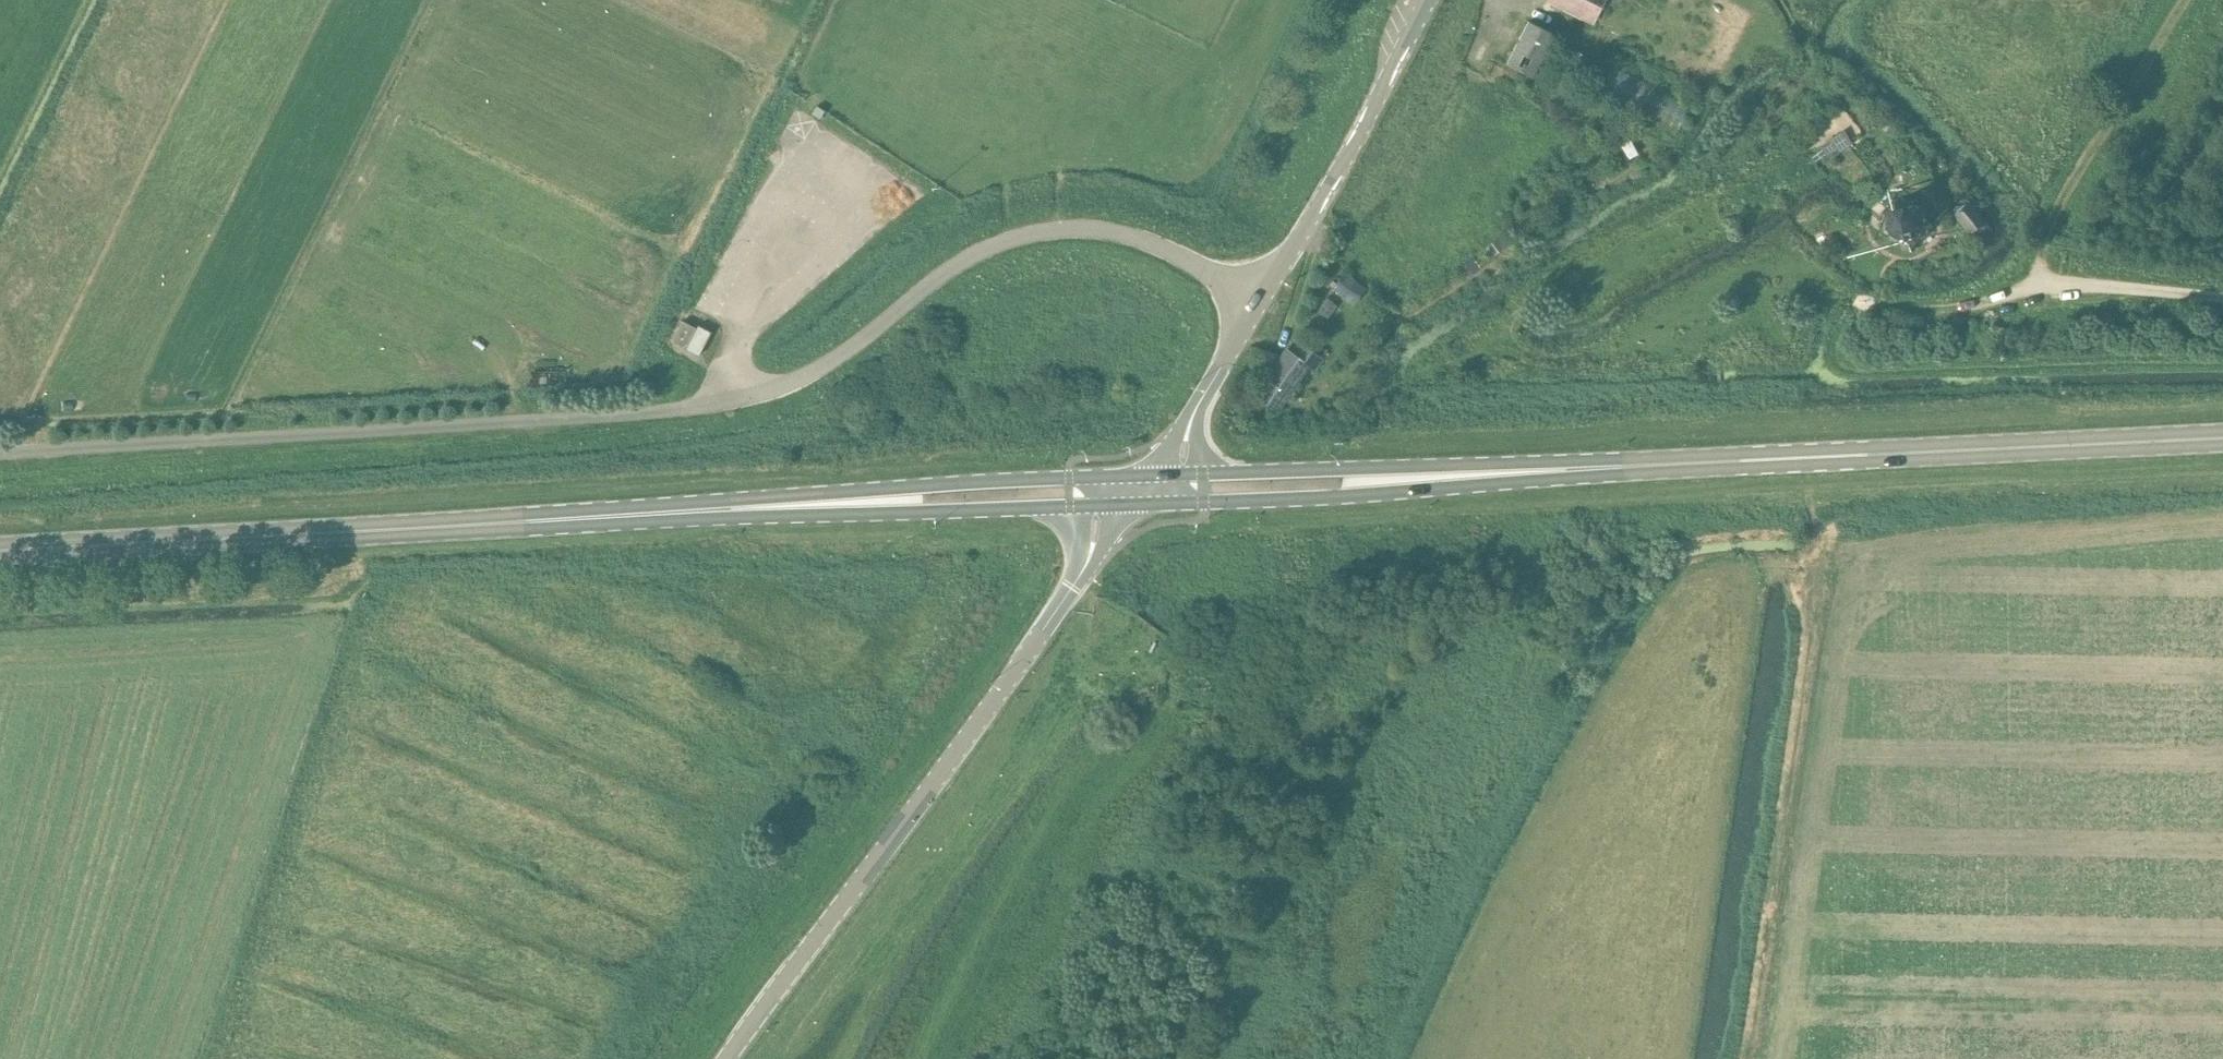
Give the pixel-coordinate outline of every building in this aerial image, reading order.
[(1592,25),(1605,0),(1546,0),(1546,2),(1592,25)] [(1555,35),(1529,21),(1507,65),(1532,78),(1555,35)] [(1614,64),(1598,95),(1675,135),(1691,104),(1614,64)] [(1885,232),(1899,245),(1916,243),(1927,226),(1924,209),(1911,201),(1892,203),(1884,215),(1885,232)] [(1970,236),(1975,242),(1991,228),(1987,223),(1987,222),(1972,202),(1954,216),(1970,236)] [(1473,259),(1459,268),(1467,278),(1480,269),(1473,259)] [(1367,289),(1344,273),(1333,288),(1356,304),(1367,289)] [(1336,304),(1326,297),(1316,311),(1326,318),(1336,304)] [(686,349),(696,328),(683,321),(672,342),(686,349)] [(699,356),(711,333),(698,326),(686,349),(699,356)] [(1254,397),(1277,413),(1308,367),(1313,371),(1321,359),(1303,346),(1295,357),(1286,350),(1254,397)]
